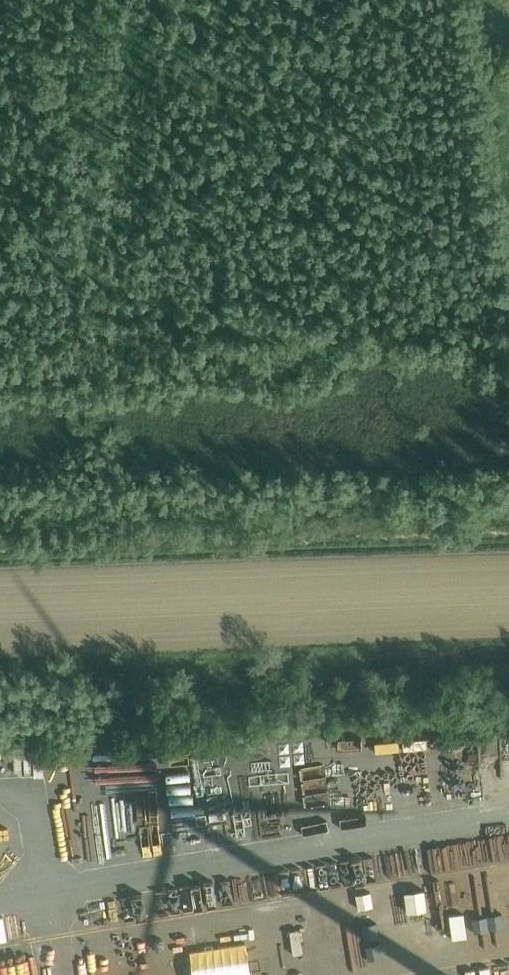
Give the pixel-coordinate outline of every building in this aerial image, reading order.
[(10,944),(0,946),(0,974),(16,974),(10,944)]
